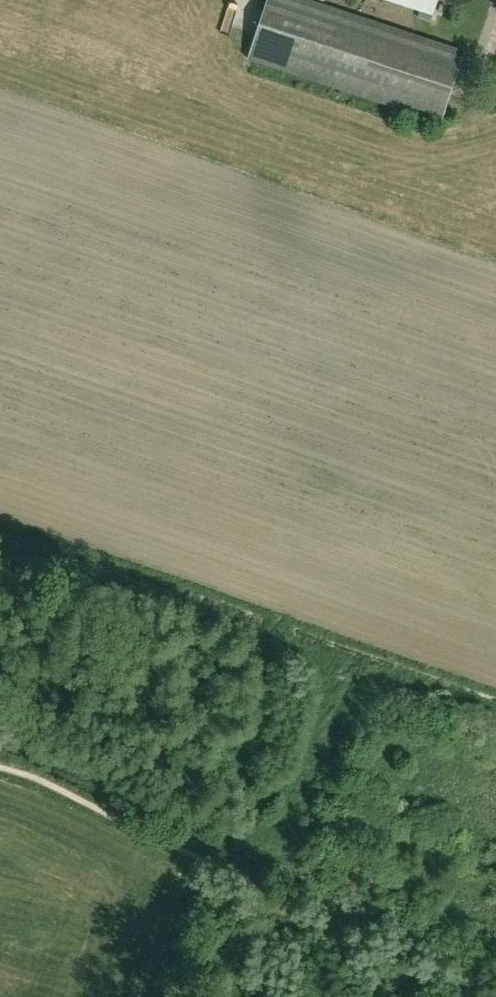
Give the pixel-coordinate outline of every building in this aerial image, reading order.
[(248,58),(439,121),(463,50),(310,0),(267,0),(248,58)] [(433,13),(438,0),(393,0),(433,13)]
